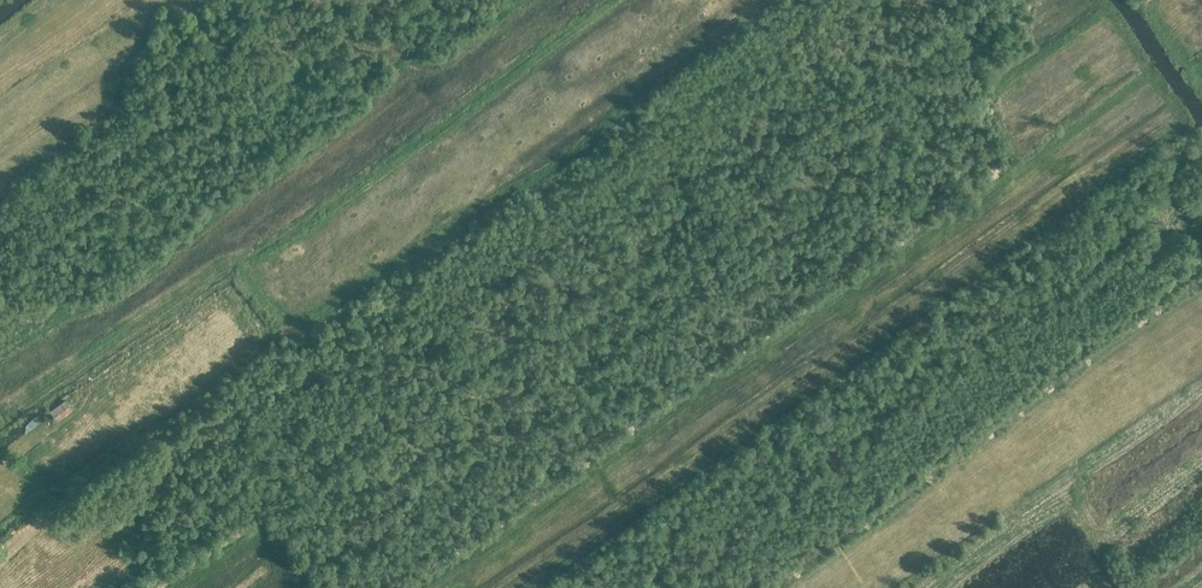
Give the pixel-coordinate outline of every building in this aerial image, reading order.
[(94,386),(86,390),(89,397),(97,393),(94,386)] [(65,400),(49,413),(57,423),(74,411),(65,400)]
